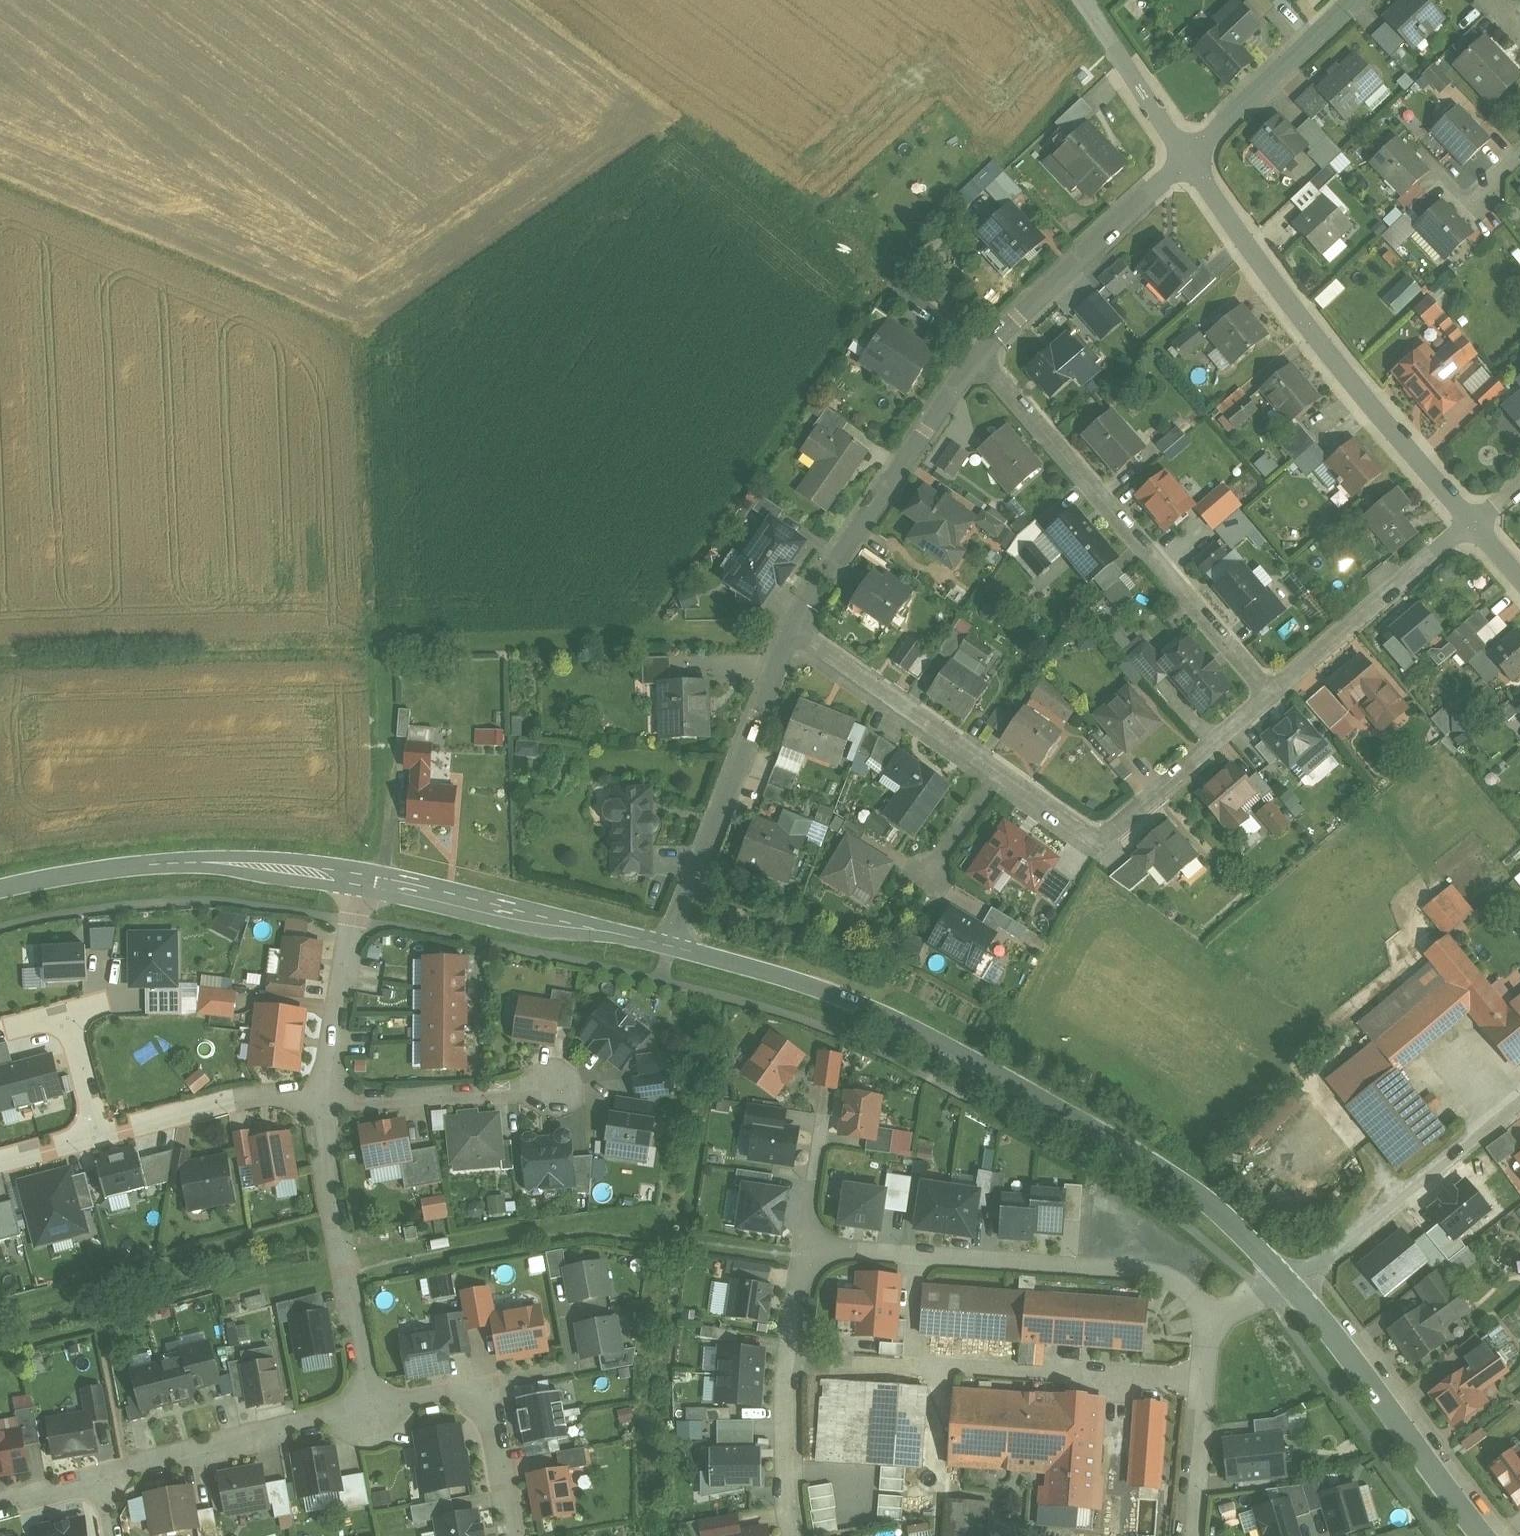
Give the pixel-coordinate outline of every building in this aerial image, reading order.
[(1268,0),(1250,0),(1242,7),(1258,24),(1275,7),(1268,0)] [(1425,0),(1407,0),(1386,19),(1389,22),(1408,42),(1414,48),(1416,46),(1412,42),(1421,34),(1425,37),(1444,20),(1425,0)] [(1236,1),(1214,21),(1220,28),(1196,51),(1228,85),(1253,61),(1239,46),(1260,26),(1258,24),(1242,7),(1236,1)] [(1389,22),(1386,25),(1387,26),(1374,39),(1391,57),(1408,42),(1389,22)] [(1473,29),(1453,47),(1464,58),(1483,40),(1473,29)] [(1518,73),(1484,38),(1483,40),(1464,58),(1457,65),(1494,104),(1513,85),(1510,81),(1518,73)] [(1318,88),(1317,89),(1329,101),(1346,120),(1383,84),(1354,53),(1318,88)] [(1453,83),(1436,64),(1424,75),(1442,94),(1453,83)] [(1329,101),(1317,89),(1318,88),(1315,84),(1296,102),(1311,119),(1311,118),(1329,101)] [(1082,98),(1056,123),(1071,139),(1087,124),(1083,120),(1093,110),(1082,98)] [(1460,107),(1433,132),(1464,165),(1491,140),(1460,107)] [(1296,133),(1282,118),(1256,143),(1281,169),(1306,145),(1295,134),(1296,133)] [(1311,118),(1311,119),(1296,133),(1295,134),(1306,145),(1313,152),(1329,137),(1311,118)] [(1071,139),(1046,163),(1073,192),(1081,184),(1093,198),(1127,166),(1087,124),(1071,139)] [(1430,172),(1399,138),(1372,163),(1403,196),(1404,197),(1418,183),(1430,172)] [(1339,175),(1330,165),(1310,183),(1319,193),(1339,175)] [(1005,172),(986,190),(1004,210),(1010,205),(1011,206),(1025,193),(1005,172)] [(1418,183),(1404,197),(1403,196),(1399,200),(1408,211),(1424,196),(1428,193),(1418,183)] [(1324,196),(1294,225),(1323,255),(1353,227),(1324,196)] [(1408,211),(1394,225),(1394,226),(1406,215),(1417,227),(1436,209),(1424,196),(1408,211)] [(1417,227),(1447,259),(1473,234),(1443,202),(1436,209),(1417,227)] [(1011,206),(1010,205),(1004,210),(980,234),(993,248),(995,247),(1014,268),(1012,269),(1013,270),(1044,242),(1011,206)] [(1195,274),(1167,243),(1161,248),(1157,243),(1144,254),(1148,259),(1139,268),(1152,283),(1154,280),(1168,296),(1165,298),(1166,299),(1195,274)] [(1123,264),(1112,273),(1111,272),(1101,281),(1114,295),(1135,277),(1123,264)] [(1351,288),(1337,271),(1312,290),(1327,308),(1351,288)] [(1410,278),(1392,295),(1404,307),(1422,290),(1410,278)] [(1456,343),(1436,359),(1426,347),(1395,373),(1436,421),(1462,399),(1447,380),(1478,354),(1431,296),(1412,313),(1421,322),(1437,321),(1456,343)] [(1082,303),(1071,313),(1068,310),(1047,329),(1059,342),(1080,322),(1088,331),(1098,321),(1082,303)] [(1255,325),(1242,309),(1244,308),(1243,307),(1208,336),(1220,350),(1222,348),(1234,363),(1232,364),(1233,365),(1268,337),(1257,324),(1255,325)] [(893,321),(877,310),(862,332),(876,341),(887,325),(889,327),(893,321)] [(889,327),(887,325),(876,341),(863,360),(893,381),(891,382),(909,395),(925,372),(920,369),(933,350),(920,341),(917,345),(889,327)] [(1206,340),(1195,328),(1173,347),(1184,359),(1206,340)] [(1060,356),(1054,348),(1028,370),(1051,397),(1077,375),(1085,384),(1099,372),(1075,344),(1060,356)] [(1292,366),(1262,390),(1290,424),(1320,400),(1292,366)] [(1495,377),(1474,397),(1485,409),(1506,390),(1495,377)] [(1246,398),(1224,417),(1235,429),(1256,410),(1246,398)] [(847,425),(827,411),(815,428),(819,431),(825,423),(841,434),(847,425)] [(1145,450),(1111,412),(1097,425),(1100,428),(1089,437),(1086,434),(1085,435),(1118,473),(1145,450)] [(841,434),(825,423),(819,431),(805,451),(821,462),(800,492),(829,511),(869,453),(841,434)] [(1317,444),(1299,424),(1278,442),(1295,463),(1317,444)] [(1178,427),(1157,446),(1165,455),(1186,436),(1178,427)] [(1040,469),(1005,429),(982,449),(1005,475),(999,481),(1010,495),(1040,469)] [(1354,441),(1328,464),(1328,465),(1330,464),(1342,478),(1340,480),(1355,497),(1382,474),(1354,441)] [(1326,455),(1317,444),(1295,463),(1304,473),(1326,455)] [(956,446),(940,469),(953,478),(969,455),(956,446)] [(1274,454),(1260,462),(1269,476),(1283,468),(1274,454)] [(1194,507),(1166,474),(1139,497),(1167,530),(1194,507)] [(961,508),(947,498),(944,502),(925,489),(907,516),(921,526),(911,541),(954,571),(965,554),(956,548),(975,520),(960,510),(961,508)] [(1404,524),(1397,516),(1408,506),(1395,491),(1364,518),(1395,554),(1416,536),(1405,523),(1404,524)] [(1219,494),(1197,513),(1214,532),(1216,531),(1232,517),(1226,509),(1229,506),(1219,494)] [(784,512),(763,497),(754,511),(772,523),(773,521),(776,524),(784,512)] [(1118,560),(1075,509),(1049,532),(1067,553),(1092,582),(1095,580),(1114,563),(1118,560)] [(1256,530),(1239,511),(1232,517),(1216,531),(1224,540),(1227,539),(1235,548),(1256,530)] [(1005,526),(986,513),(978,524),(998,537),(1005,526)] [(776,524),(773,521),(772,523),(745,560),(777,583),(805,543),(776,524)] [(1036,522),(1019,536),(1007,554),(1017,561),(1021,556),(1021,555),(1047,534),(1036,522)] [(1067,553),(1049,532),(1047,534),(1021,555),(1021,556),(1040,577),(1067,553)] [(1228,556),(1217,544),(1195,563),(1206,575),(1228,556)] [(1125,576),(1114,563),(1095,580),(1106,593),(1125,576)] [(1265,593),(1242,566),(1217,587),(1240,615),(1241,614),(1257,634),(1285,611),(1268,591),(1265,593)] [(894,587),(874,573),(850,609),(866,620),(870,614),(889,628),(913,593),(897,582),(894,587)] [(1443,632),(1421,606),(1392,631),(1397,637),(1384,648),(1406,673),(1420,661),(1415,655),(1443,632)] [(1489,624),(1480,613),(1465,626),(1474,637),(1489,624)] [(1465,626),(1448,640),(1458,652),(1475,637),(1474,637),(1465,626)] [(1490,656),(1512,681),(1519,674),(1519,633),(1518,631),(1490,656)] [(953,632),(939,654),(952,663),(961,650),(967,641),(953,632)] [(994,653),(970,636),(967,641),(961,650),(985,666),(994,653)] [(1475,637),(1458,652),(1468,663),(1485,649),(1475,637)] [(1140,639),(1125,652),(1132,660),(1146,647),(1140,639)] [(925,649),(912,640),(895,663),(920,681),(934,661),(922,652),(925,649)] [(1231,689),(1189,641),(1162,665),(1199,708),(1212,697),(1217,702),(1231,689)] [(1132,660),(1131,661),(1154,688),(1166,677),(1159,668),(1154,651),(1152,650),(1148,646),(1146,647),(1132,660)] [(985,666),(961,650),(952,663),(930,695),(951,709),(950,710),(965,721),(988,688),(979,681),(988,668),(985,666)] [(1402,705),(1383,683),(1361,657),(1329,685),(1351,710),(1368,695),(1373,701),(1364,709),(1377,724),(1386,716),(1387,718),(1398,719),(1401,716),(1402,705)] [(671,658),(643,659),(644,686),(661,686),(661,684),(672,684),(671,658)] [(709,699),(708,683),(672,684),(661,684),(661,686),(662,716),(665,716),(666,739),(710,738),(710,736),(709,736),(708,715),(709,715),(709,713),(708,713),(708,701),(709,701),(709,699)] [(1065,700),(1043,684),(1033,697),(1056,713),(1065,700)] [(1349,715),(1326,688),(1307,704),(1331,731),(1349,715)] [(1160,725),(1130,690),(1112,705),(1116,710),(1102,722),(1112,733),(1127,751),(1129,753),(1160,725)] [(835,720),(801,707),(802,703),(801,703),(785,745),(806,753),(808,749),(839,761),(838,765),(839,766),(856,724),(836,716),(835,720)] [(403,735),(414,735),(416,709),(405,709),(403,735)] [(1019,717),(1009,710),(996,730),(1006,737),(1019,717)] [(1062,736),(1025,710),(1019,717),(1006,737),(1003,740),(1041,766),(1062,736)] [(1320,741),(1296,713),(1266,739),(1266,740),(1281,758),(1290,768),(1300,760),(1312,772),(1307,776),(1308,777),(1336,753),(1323,738),(1320,741)] [(1472,713),(1443,714),(1444,733),(1473,731),(1472,713)] [(416,727),(416,740),(440,740),(440,727),(416,727)] [(881,738),(868,729),(858,755),(872,760),(881,738)] [(504,731),(478,731),(477,746),(503,747),(504,731)] [(1127,751),(1112,733),(1103,740),(1108,746),(1119,758),(1119,759),(1127,751)] [(898,750),(881,738),(872,760),(884,769),(898,750)] [(1271,766),(1281,758),(1266,740),(1256,749),(1271,766)] [(435,748),(410,745),(408,769),(416,770),(415,786),(430,787),(431,772),(433,772),(435,748)] [(1108,746),(1101,752),(1112,764),(1119,758),(1108,746)] [(950,786),(921,766),(920,767),(901,754),(888,772),(908,786),(887,815),(916,835),(950,786)] [(1119,759),(1119,758),(1112,764),(1110,766),(1125,782),(1133,775),(1119,759)] [(799,775),(776,766),(769,785),(790,793),(791,794),(799,775)] [(1225,774),(1198,798),(1222,824),(1232,835),(1233,834),(1232,832),(1239,827),(1248,837),(1251,834),(1256,835),(1262,829),(1252,818),(1248,821),(1239,811),(1249,802),(1240,790),(1244,787),(1236,777),(1231,781),(1225,774)] [(1273,792),(1257,774),(1247,783),(1263,801),(1273,792)] [(790,793),(769,785),(764,798),(784,806),(790,793)] [(430,787),(415,786),(411,822),(455,827),(459,790),(430,787)] [(651,790),(615,791),(615,804),(611,805),(608,807),(606,810),(605,813),(606,817),(608,820),(611,822),(615,823),(615,848),(651,848),(651,834),(654,834),(657,832),(658,830),(659,827),(658,823),(657,822),(655,820),(651,819),(651,790)] [(1271,804),(1259,815),(1278,837),(1290,826),(1271,804)] [(892,842),(903,828),(879,812),(869,826),(892,842)] [(786,814),(780,830),(756,820),(740,862),(760,870),(762,866),(789,877),(788,881),(789,882),(791,878),(800,882),(810,857),(800,853),(811,824),(786,814)] [(867,833),(848,822),(840,834),(848,840),(850,838),(861,844),(867,833)] [(1167,824),(1141,847),(1144,851),(1135,858),(1147,872),(1156,864),(1171,882),(1198,859),(1167,824)] [(1057,861),(1006,825),(971,875),(991,889),(992,888),(987,885),(1001,866),(1036,891),(1052,869),(1057,861)] [(848,840),(825,879),(846,891),(852,881),(875,895),(893,863),(861,844),(850,838),(848,840)] [(651,848),(615,848),(615,873),(651,873),(651,848)] [(1135,881),(1121,865),(1112,872),(1127,889),(1135,881)] [(1073,883),(1052,869),(1036,891),(1057,906),(1073,883)] [(1452,889),(1427,910),(1447,935),(1472,914),(1452,889)] [(1014,921),(994,909),(986,921),(1007,933),(1014,921)] [(996,936),(952,910),(931,944),(961,962),(963,957),(977,965),(974,970),(975,971),(996,936)] [(117,929),(91,930),(92,951),(113,950),(117,929)] [(176,935),(132,936),(133,987),(146,986),(177,986),(176,985),(176,935)] [(1516,1004),(1499,983),(1492,989),(1449,936),(1425,955),(1471,1011),(1486,1029),(1485,1030),(1515,1067),(1519,1063),(1519,1001),(1516,1004)] [(320,943),(287,939),(282,976),(282,977),(306,980),(316,981),(320,943)] [(88,982),(86,946),(37,948),(38,970),(45,970),(46,984),(88,982)] [(466,959),(426,959),(426,986),(426,987),(466,987),(466,985),(466,974),(466,972),(466,959)] [(1471,1011),(1433,965),(1360,1027),(1395,1069),(1396,1069),(1399,1073),(1471,1011)] [(306,980),(282,977),(282,976),(270,974),(268,995),(304,1000),(306,980)] [(177,986),(146,986),(147,1015),(183,1014),(182,985),(176,985),(177,986)] [(466,987),(426,987),(426,988),(426,1014),(425,1013),(425,1014),(466,1015),(466,1003),(466,1001),(466,989),(466,990),(466,987)] [(237,992),(202,988),(199,1012),(234,1016),(237,992)] [(578,995),(554,991),(552,1005),(562,1006),(558,1028),(572,1030),(578,995)] [(552,1005),(522,1000),(516,1039),(555,1046),(558,1028),(562,1006),(552,1005)] [(638,1020),(625,1011),(622,1015),(608,1004),(599,1015),(594,1011),(587,1021),(591,1025),(583,1036),(597,1047),(594,1051),(606,1061),(610,1057),(624,1068),(649,1036),(635,1025),(638,1020)] [(259,1007),(255,1038),(298,1043),(298,1036),(303,1033),(305,1012),(259,1007)] [(466,1015),(425,1014),(425,1015),(426,1015),(426,1041),(425,1041),(425,1042),(466,1042),(466,1040),(465,1040),(465,1028),(466,1028),(466,1026),(465,1026),(466,1015)] [(803,1057),(773,1035),(765,1047),(760,1049),(756,1053),(754,1058),(754,1063),(745,1075),(775,1096),(785,1082),(787,1084),(796,1072),(794,1070),(803,1057)] [(298,1043),(255,1038),(252,1066),(298,1071),(301,1050),(297,1046),(298,1043)] [(466,1042),(425,1042),(425,1043),(426,1043),(425,1070),(465,1070),(465,1057),(466,1057),(466,1055),(465,1055),(465,1044),(466,1044),(466,1042)] [(13,1066),(7,1044),(0,1045),(0,1070),(13,1066)] [(680,1052),(655,1056),(657,1075),(658,1075),(678,1073),(680,1052)] [(842,1056),(822,1053),(820,1064),(840,1067),(842,1056)] [(52,1056),(21,1064),(31,1103),(62,1095),(52,1056)] [(21,1064),(13,1066),(0,1070),(0,1105),(2,1111),(31,1103),(21,1064)] [(1399,1073),(1396,1069),(1395,1069),(1348,1107),(1396,1173),(1447,1133),(1399,1073)] [(678,1073),(658,1075),(660,1089),(676,1087),(678,1073)] [(881,1099),(848,1094),(842,1135),(869,1139),(875,1140),(877,1128),(881,1099)] [(654,1104),(619,1099),(616,1115),(612,1115),(608,1141),(610,1141),(608,1157),(639,1162),(642,1146),(651,1147),(655,1121),(651,1121),(654,1104)] [(786,1110),(751,1105),(747,1127),(756,1128),(757,1124),(784,1128),(786,1110)] [(499,1117),(451,1121),(454,1163),(455,1163),(455,1171),(475,1169),(475,1161),(502,1158),(501,1143),(499,1117)] [(405,1122),(363,1130),(370,1167),(401,1162),(412,1160),(410,1152),(405,1122)] [(784,1128),(757,1124),(756,1128),(752,1159),(793,1165),(798,1130),(784,1128)] [(895,1131),(877,1128),(875,1140),(869,1139),(867,1151),(891,1155),(895,1131)] [(526,1139),(525,1141),(529,1190),(535,1195),(541,1194),(546,1189),(574,1186),(575,1186),(572,1158),(571,1137),(570,1135),(568,1133),(566,1133),(563,1132),(561,1133),(559,1135),(558,1137),(558,1139),(538,1141),(537,1139),(536,1137),(534,1136),(531,1135),(529,1136),(527,1137),(526,1139)] [(251,1133),(234,1135),(239,1166),(255,1163),(251,1141),(252,1141),(251,1133)] [(1487,1149),(1499,1166),(1519,1150),(1519,1147),(1510,1133),(1487,1149)] [(252,1141),(251,1141),(255,1163),(258,1184),(261,1184),(266,1187),(276,1186),(280,1180),(295,1178),(288,1135),(252,1141)] [(513,1142),(501,1143),(502,1158),(504,1171),(515,1170),(513,1142)] [(931,1149),(918,1147),(916,1163),(928,1165),(931,1149)] [(438,1148),(410,1152),(412,1160),(401,1162),(406,1190),(444,1183),(438,1148)] [(174,1151),(141,1159),(148,1188),(169,1182),(174,1151)] [(190,1154),(174,1151),(169,1182),(168,1186),(188,1190),(189,1165),(190,1154)] [(139,1152),(96,1164),(106,1200),(149,1189),(148,1188),(141,1159),(139,1152)] [(594,1157),(572,1158),(575,1186),(574,1186),(574,1194),(591,1195),(594,1157)] [(225,1158),(206,1162),(205,1163),(201,1164),(200,1163),(189,1165),(188,1190),(190,1203),(204,1201),(204,1202),(210,1206),(217,1204),(221,1199),(232,1197),(225,1158)] [(916,1163),(915,1163),(910,1194),(922,1196),(924,1184),(925,1185),(928,1165),(916,1163)] [(774,1176),(738,1170),(736,1186),(746,1188),(746,1187),(772,1191),(774,1176)] [(994,1175),(981,1173),(978,1192),(979,1193),(978,1205),(990,1206),(994,1175)] [(45,1176),(20,1183),(21,1187),(27,1210),(37,1246),(88,1233),(82,1212),(76,1213),(67,1179),(66,1174),(46,1179),(45,1176)] [(67,1179),(76,1213),(82,1212),(95,1208),(86,1174),(67,1179)] [(1459,1240),(1494,1212),(1466,1178),(1427,1210),(1439,1224),(1455,1243),(1459,1240)] [(925,1185),(924,1184),(922,1196),(917,1229),(945,1233),(952,1188),(925,1185)] [(884,1191),(846,1186),(841,1225),(879,1230),(885,1192),(884,1191)] [(27,1210),(21,1187),(10,1190),(16,1213),(27,1210)] [(772,1191),(746,1187),(746,1188),(740,1228),(781,1234),(783,1221),(785,1222),(787,1206),(785,1206),(787,1193),(772,1191)] [(978,1192),(952,1188),(945,1233),(973,1237),(978,1205),(979,1193),(978,1192)] [(1065,1193),(1035,1191),(1034,1199),(1035,1199),(1032,1233),(1033,1233),(1062,1235),(1065,1193)] [(445,1197),(424,1201),(428,1220),(448,1216),(445,1197)] [(1034,1199),(1005,1197),(1002,1239),(1033,1241),(1033,1233),(1032,1233),(1035,1199),(1034,1199)] [(0,1205),(0,1242),(22,1236),(12,1201),(0,1205)] [(1455,1243),(1439,1224),(1426,1234),(1448,1261),(1465,1248),(1459,1240),(1455,1243)] [(417,1227),(405,1229),(408,1241),(419,1239),(417,1227)] [(1426,1262),(1412,1245),(1402,1231),(1360,1266),(1385,1296),(1426,1262)] [(1426,1234),(1412,1245),(1426,1262),(1434,1272),(1448,1261),(1426,1234)] [(564,1250),(547,1253),(552,1280),(568,1277),(567,1270),(568,1270),(564,1250)] [(568,1270),(567,1270),(568,1277),(573,1303),(611,1296),(605,1263),(568,1270)] [(750,1265),(736,1263),(734,1275),(748,1277),(750,1265)] [(1441,1269),(1418,1288),(1429,1304),(1453,1287),(1441,1269)] [(859,1297),(841,1295),(837,1334),(893,1338),(898,1278),(861,1275),(859,1297)] [(775,1286),(733,1280),(728,1318),(769,1324),(775,1286)] [(1027,1294),(926,1287),(922,1334),(1023,1342),(1027,1294)] [(1429,1304),(1422,1309),(1390,1331),(1415,1365),(1446,1343),(1438,1332),(1469,1310),(1453,1287),(1429,1304)] [(490,1289),(461,1294),(465,1315),(468,1330),(495,1325),(494,1317),(495,1317),(490,1289)] [(1147,1303),(1027,1294),(1023,1342),(1142,1351),(1147,1303)] [(291,1301),(278,1305),(281,1320),(293,1318),(294,1317),(291,1301)] [(495,1317),(494,1317),(495,1325),(501,1358),(516,1356),(519,1358),(532,1356),(534,1353),(548,1350),(546,1340),(550,1335),(547,1322),(543,1319),(541,1309),(495,1317)] [(294,1317),(293,1318),(300,1359),(334,1353),(327,1312),(294,1317)] [(465,1315),(441,1320),(443,1333),(445,1333),(449,1355),(471,1351),(468,1330),(465,1315)] [(617,1319),(579,1326),(584,1359),(600,1356),(623,1352),(623,1351),(617,1319)] [(739,1332),(715,1328),(714,1340),(737,1343),(739,1332)] [(443,1333),(404,1340),(410,1377),(451,1370),(449,1355),(445,1333),(443,1333)] [(1477,1335),(1459,1349),(1473,1367),(1492,1354),(1482,1341),(1477,1335)] [(887,1340),(885,1352),(906,1354),(907,1343),(887,1340)] [(210,1343),(183,1350),(184,1353),(172,1356),(168,1362),(159,1365),(170,1404),(197,1397),(195,1389),(220,1383),(219,1379),(210,1343)] [(623,1352),(600,1356),(602,1371),(633,1366),(636,1348),(623,1351),(623,1352)] [(764,1350),(722,1348),(720,1375),(762,1378),(764,1350)] [(1473,1367),(1435,1394),(1456,1423),(1485,1403),(1477,1391),(1504,1372),(1492,1354),(1473,1367)] [(244,1361),(230,1363),(232,1376),(235,1394),(236,1399),(249,1396),(244,1367),(245,1367),(244,1361)] [(245,1367),(244,1367),(249,1396),(250,1402),(257,1407),(283,1402),(276,1361),(245,1367)] [(159,1365),(133,1372),(142,1405),(144,1411),(147,1410),(170,1404),(159,1365)] [(762,1378),(720,1375),(718,1403),(761,1406),(762,1378)] [(232,1376),(219,1379),(220,1383),(224,1397),(235,1394),(232,1376)] [(925,1388),(852,1383),(846,1464),(920,1469),(925,1388)] [(103,1388),(84,1391),(88,1415),(91,1415),(93,1422),(108,1419),(103,1388)] [(956,1390),(951,1464),(952,1464),(947,1535),(987,1535),(989,1509),(1015,1510),(1017,1469),(1050,1471),(1048,1489),(1042,1488),(1039,1525),(1078,1528),(1080,1506),(1095,1508),(1095,1506),(1100,1505),(1102,1488),(1097,1486),(1103,1401),(956,1390)] [(560,1391),(516,1399),(524,1446),(568,1438),(560,1391)] [(33,1396),(15,1399),(17,1411),(35,1408),(33,1396)] [(1170,1406),(1142,1404),(1136,1473),(1164,1475),(1170,1406)] [(142,1405),(128,1409),(131,1423),(149,1418),(147,1410),(144,1411),(142,1405)] [(35,1408),(17,1411),(21,1432),(22,1432),(25,1447),(41,1444),(35,1408)] [(708,1409),(688,1409),(688,1421),(708,1421),(708,1409)] [(732,1409),(708,1409),(708,1421),(732,1421),(732,1409)] [(1290,1413),(1276,1419),(1255,1421),(1257,1438),(1282,1436),(1282,1437),(1292,1436),(1290,1413)] [(88,1415),(68,1419),(64,1416),(55,1418),(53,1421),(50,1422),(56,1458),(98,1450),(93,1422),(91,1415),(88,1415)] [(454,1427),(424,1433),(419,1436),(424,1467),(421,1471),(423,1478),(427,1481),(433,1480),(435,1491),(470,1485),(460,1429),(454,1427)] [(0,1436),(0,1474),(29,1469),(25,1447),(22,1432),(21,1432),(0,1436)] [(1257,1438),(1226,1442),(1229,1475),(1226,1475),(1227,1481),(1286,1475),(1285,1463),(1293,1462),(1291,1447),(1283,1448),(1282,1437),(1282,1436),(1257,1438)] [(1517,1447),(1489,1468),(1519,1509),(1519,1445),(1517,1447)] [(557,1453),(560,1470),(566,1469),(566,1470),(588,1466),(585,1448),(557,1453)] [(762,1448),(710,1449),(710,1487),(762,1487),(762,1448)] [(335,1449),(295,1456),(303,1498),(341,1491),(342,1491),(340,1478),(335,1449)] [(263,1469),(222,1476),(228,1514),(270,1506),(266,1484),(263,1469)] [(560,1470),(529,1476),(537,1519),(574,1513),(566,1470),(566,1469),(560,1470)] [(365,1474),(340,1478),(342,1491),(341,1491),(344,1510),(370,1505),(365,1474)] [(1328,1476),(1303,1486),(1311,1513),(1326,1508),(1323,1495),(1333,1492),(1328,1476)] [(287,1480),(266,1484),(270,1506),(274,1505),(276,1519),(294,1516),(287,1480)] [(838,1483),(814,1485),(818,1527),(842,1525),(838,1483)] [(1323,1495),(1326,1508),(1335,1535),(1337,1535),(1368,1527),(1356,1485),(1333,1492),(1323,1495)] [(1303,1486),(1278,1489),(1282,1502),(1289,1500),(1294,1519),(1311,1514),(1311,1513),(1303,1486)] [(148,1494),(155,1535),(199,1529),(191,1487),(148,1494)] [(880,1495),(880,1519),(908,1519),(907,1495),(880,1495)] [(1257,1510),(1265,1535),(1299,1535),(1294,1519),(1289,1500),(1282,1502),(1257,1510)] [(430,1504),(412,1507),(415,1524),(433,1521),(430,1504)] [(438,1519),(440,1532),(438,1532),(439,1535),(486,1535),(484,1527),(480,1527),(477,1512),(438,1519)] [(702,1521),(705,1535),(731,1535),(741,1534),(737,1514),(702,1521)] [(44,1528),(46,1535),(88,1535),(85,1521),(44,1528)] [(916,1535),(937,1535),(936,1524),(915,1525),(916,1535)]
